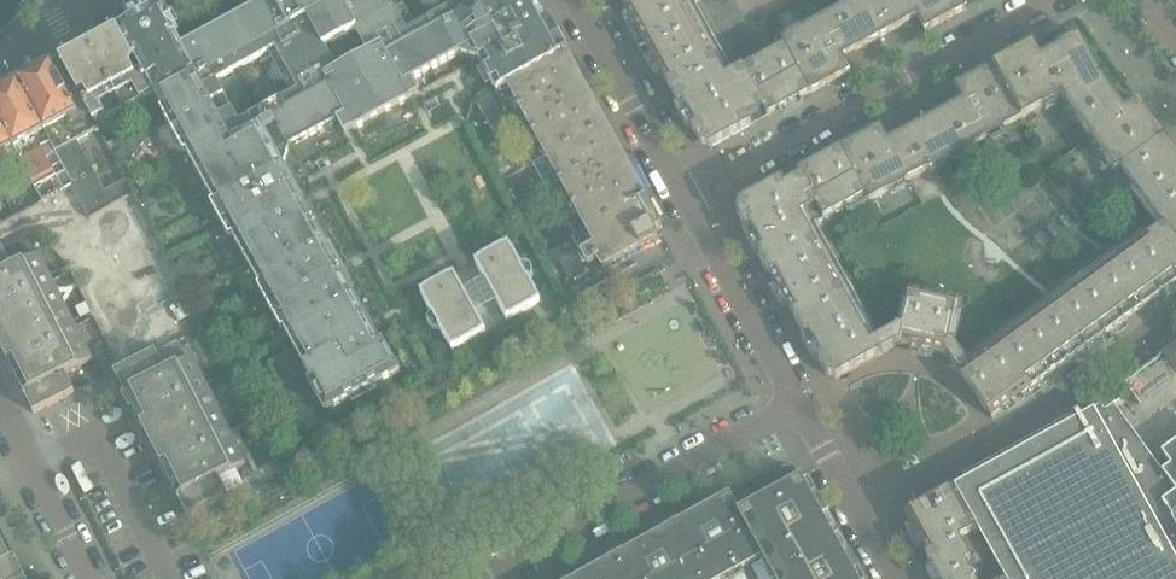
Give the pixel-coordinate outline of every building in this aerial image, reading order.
[(418,95),(411,81),(459,55),(479,61),(496,92),(568,54),(549,20),(546,22),(534,0),(466,0),(415,28),(400,0),(274,0),(181,49),(175,38),(178,36),(162,6),(160,7),(159,6),(115,30),(133,62),(138,59),(154,93),(163,110),(161,111),(164,117),(154,122),(159,130),(169,125),(184,153),(186,152),(214,202),(211,204),(229,238),(232,236),(260,286),(258,287),(281,330),(283,329),(311,379),(308,381),(324,411),(326,410),(327,411),(397,373),(396,372),(398,370),(382,340),(379,342),(351,292),(353,291),(330,248),(328,249),(300,199),(301,199),(283,167),(289,148),(337,121),(345,135),(353,130),(353,131),(407,102),(411,100),(410,99),(418,95)] [(693,0),(620,0),(667,86),(723,55),(693,0)] [(856,51),(880,38),(859,0),(856,0),(781,40),(785,46),(811,94),(851,72),(843,58),(856,51)] [(960,0),(859,0),(880,38),(917,18),(925,32),(965,10),(960,0)] [(154,93),(138,59),(133,62),(115,30),(88,45),(124,110),(154,93)] [(1100,76),(1079,37),(1074,40),(1082,55),(1068,63),(1060,48),(1041,58),(1033,44),(994,65),(1023,119),(1056,101),(1057,102),(1061,100),(1063,103),(1064,103),(1100,76)] [(124,110),(88,45),(59,60),(94,126),(124,110)] [(811,94),(785,46),(733,73),(723,55),(667,86),(692,132),(700,146),(709,149),(710,149),(752,126),(748,119),(756,115),(764,111),(767,118),(811,94)] [(495,134),(482,140),(503,180),(534,164),(604,128),(584,93),(581,87),(585,85),(568,54),(496,92),(477,102),(495,134)] [(77,142),(97,131),(94,126),(59,60),(18,82),(56,153),(72,187),(84,210),(89,219),(111,208),(110,207),(127,198),(134,194),(127,180),(105,192),(77,142)] [(1024,120),(1023,119),(994,65),(955,86),(962,101),(925,121),(947,160),(969,148),(970,149),(974,147),(973,146),(1019,121),(1019,123),(1024,120)] [(1165,139),(1154,124),(1138,101),(1125,110),(1100,76),(1064,103),(1111,169),(1110,170),(1113,173),(1114,173),(1115,174),(1121,170),(1165,139)] [(18,82),(0,92),(0,120),(15,149),(22,163),(9,170),(30,210),(48,200),(72,187),(56,153),(18,82)] [(0,120),(0,156),(15,149),(0,120)] [(947,160),(925,121),(888,141),(880,127),(841,148),(866,197),(869,203),(871,202),(872,203),(875,201),(875,199),(947,160)] [(112,153),(153,132),(148,123),(107,144),(112,152),(112,153)] [(643,199),(604,128),(534,164),(535,166),(533,168),(536,173),(544,187),(545,186),(554,202),(556,201),(557,202),(568,222),(566,223),(574,237),(643,199)] [(1171,162),(1160,145),(1166,141),(1165,139),(1121,170),(1162,228),(1149,237),(1175,274),(1175,158),(1171,162)] [(816,223),(866,197),(841,148),(797,172),(801,178),(785,187),(782,180),(739,204),(737,213),(759,253),(816,223)] [(12,213),(2,194),(0,194),(0,220),(12,213)] [(155,205),(147,194),(141,199),(148,209),(155,205)] [(663,236),(659,229),(662,227),(646,197),(643,199),(574,237),(572,239),(573,240),(554,252),(573,284),(639,248),(639,249),(657,239),(657,240),(663,236)] [(537,212),(549,205),(546,200),(535,207),(537,212)] [(540,216),(552,210),(549,205),(537,212),(540,216)] [(157,207),(146,212),(150,219),(161,214),(157,207)] [(880,339),(827,243),(816,223),(759,253),(827,377),(836,379),(898,345),(922,351),(935,297),(910,292),(902,329),(896,328),(896,330),(880,339)] [(1147,307),(1175,285),(1175,274),(1149,237),(1143,229),(965,358),(955,343),(950,343),(959,302),(935,297),(922,351),(946,356),(992,419),(1147,307)] [(536,295),(528,281),(531,278),(532,274),(532,270),(531,269),(528,266),(524,265),(520,266),(512,252),(511,252),(508,246),(503,248),(480,261),(476,264),(506,319),(511,317),(511,318),(535,305),(535,304),(539,301),(535,295),(536,295)] [(49,276),(38,255),(11,268),(2,249),(0,250),(0,349),(17,382),(23,379),(28,390),(22,393),(33,414),(74,394),(65,374),(91,361),(81,340),(49,276)] [(191,253),(179,259),(185,271),(197,265),(191,253)] [(586,310),(578,295),(546,313),(539,301),(535,304),(535,305),(511,318),(511,317),(506,319),(476,264),(453,276),(484,331),(480,334),(457,347),(456,347),(452,349),(466,375),(526,343),(586,310)] [(484,331),(453,276),(449,278),(449,277),(425,290),(425,291),(421,293),(425,300),(424,300),(432,314),(429,317),(428,321),(428,325),(431,328),(434,330),(438,330),(440,329),(447,343),(448,343),(452,349),(456,347),(457,347),(480,334),(484,331)] [(205,293),(193,299),(201,314),(213,307),(205,293)] [(1122,384),(1127,391),(1121,396),(1116,388),(1096,402),(1100,407),(956,487),(980,529),(1008,578),(1175,578),(1175,344),(1122,384)] [(248,362),(240,347),(230,353),(237,367),(248,362)] [(247,463),(230,430),(193,358),(165,372),(155,352),(114,373),(125,395),(187,518),(229,496),(219,477),(247,463)] [(253,371),(248,362),(237,367),(243,376),(253,371)] [(834,539),(820,514),(801,479),(740,512),(738,513),(758,549),(763,558),(771,573),(834,539)] [(980,529),(956,487),(905,515),(928,555),(926,556),(938,578),(1008,578),(980,529)] [(758,549),(738,513),(740,512),(731,494),(671,527),(700,578),(725,578),(763,558),(758,549)] [(671,527),(616,557),(628,578),(700,578),(671,527)] [(852,572),(834,539),(771,573),(774,578),(856,578),(852,572)] [(11,562),(7,556),(4,562),(0,560),(0,578),(14,578),(18,577),(11,562)] [(616,557),(576,578),(628,578),(616,557)]
